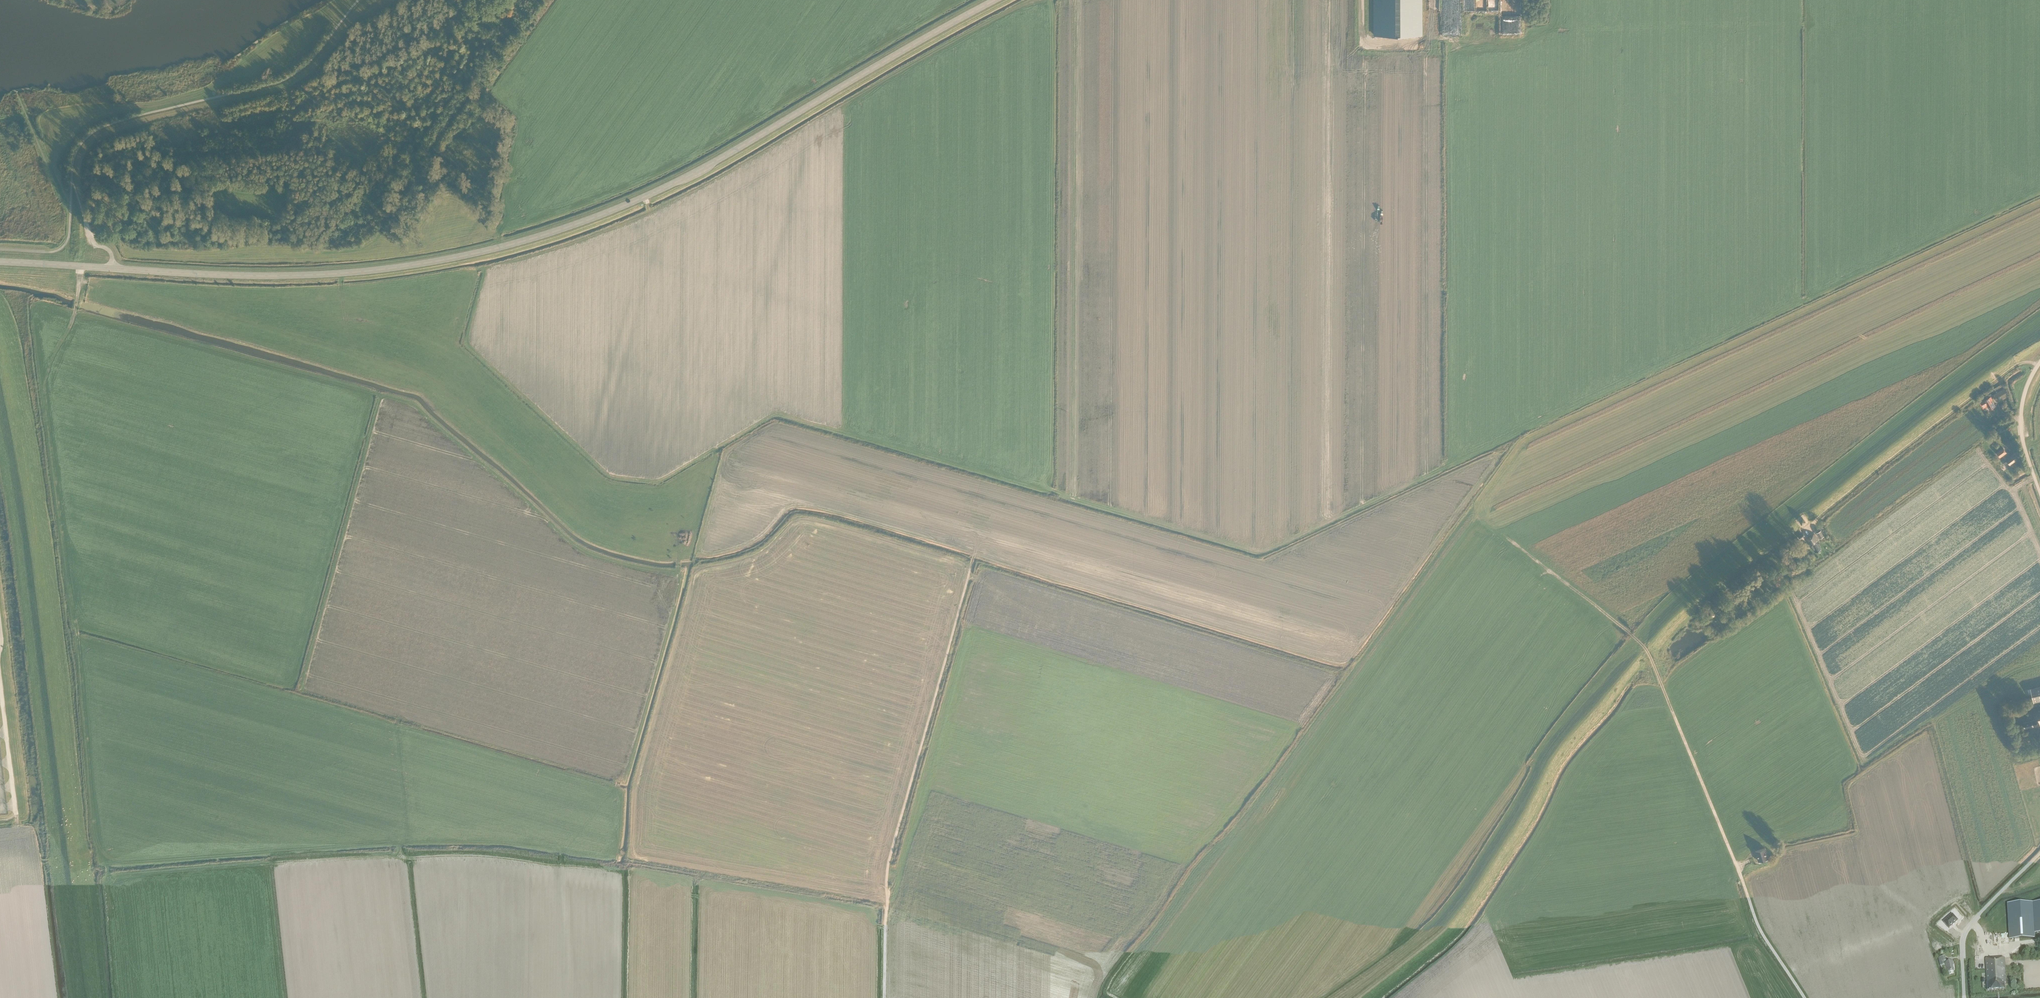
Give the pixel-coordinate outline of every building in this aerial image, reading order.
[(1375,35),(1421,35),(1421,0),(1375,0),(1375,35)] [(1984,400),(1985,400),(1981,402),(1984,406),(1987,404),(1990,409),(1995,406),(1992,400),(1993,399),(1992,398),(1994,397),(1995,400),(1997,399),(1998,401),(2004,398),(2002,396),(2006,393),(2004,389),(1993,395),(1992,396),(1991,393),(1987,396),(1988,398),(1984,400)] [(2005,451),(2003,448),(1997,453),(1999,456),(2005,451)] [(2006,459),(2010,464),(2018,458),(2014,453),(2006,459)] [(1811,545),(1815,552),(1822,549),(1818,543),(1820,542),(1814,533),(1806,538),(1810,545),(1811,545)] [(2039,701),(2039,686),(2031,688),(2034,703),(2039,701)] [(2032,709),(2034,720),(2024,722),(2025,728),(2039,725),(2039,708),(2032,709)] [(1768,858),(1765,848),(1755,851),(1758,861),(1768,858)] [(2008,904),(2009,939),(2034,938),(2034,933),(2039,932),(2039,902),(2008,904)] [(1943,922),(1949,928),(1958,920),(1952,914),(1943,922)] [(1993,933),(1994,944),(2009,943),(2009,933),(1993,933)] [(1944,961),(1945,961),(1946,961),(1946,960),(1945,956),(1938,957),(1940,965),(1944,964),(1944,961)] [(1986,958),(1987,990),(2005,989),(2004,983),(2006,983),(2004,957),(1986,958)] [(1952,966),(1953,965),(1952,961),(1944,963),(1946,971),(1948,970),(1948,972),(1954,970),(1952,966)]
